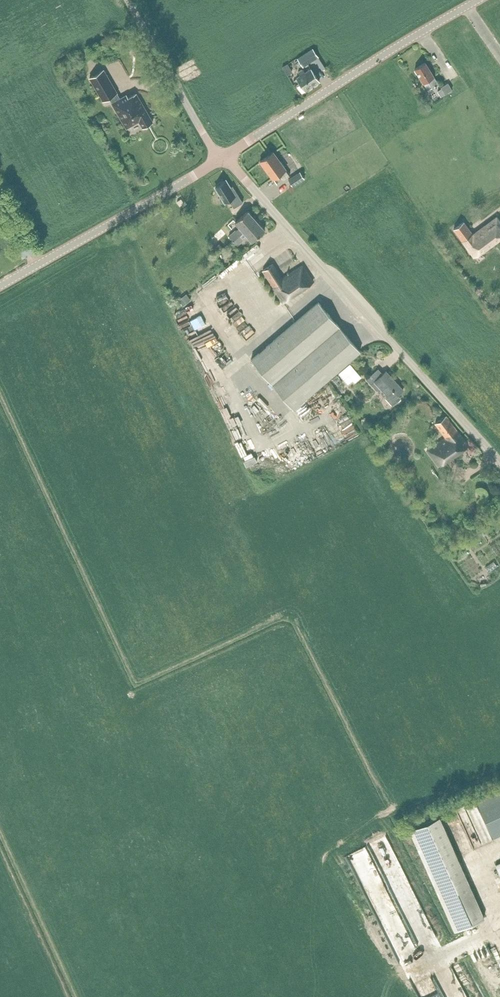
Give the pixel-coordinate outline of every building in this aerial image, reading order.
[(312,48),(297,58),(303,67),(314,60),(318,57),(312,48)] [(318,57),(314,60),(315,63),(317,62),(320,67),(323,64),(318,57)] [(428,90),(432,87),(438,83),(425,62),(415,68),(428,90)] [(103,69),(90,77),(104,101),(109,97),(113,103),(112,103),(127,128),(139,121),(143,128),(153,122),(136,93),(128,98),(127,95),(120,99),(117,93),(103,69)] [(300,76),(297,78),(301,84),(298,86),(302,93),(305,91),(319,81),(311,69),(307,71),(305,72),(303,69),(298,72),(300,76)] [(441,88),(436,91),(440,97),(445,94),(441,88)] [(288,176),(284,170),(273,154),(262,162),(273,178),(279,174),(283,179),(288,176)] [(288,179),(293,186),(304,178),(300,171),(288,179)] [(234,207),(243,202),(235,189),(232,191),(226,180),(223,182),(222,181),(217,184),(218,185),(215,186),(225,202),(229,200),(234,207)] [(233,240),(256,220),(248,211),(235,222),(240,228),(236,231),(236,230),(229,236),(233,240)] [(497,217),(473,234),(464,222),(454,229),(474,256),(499,237),(499,222),(497,217)] [(247,235),(252,241),(265,229),(256,220),(233,240),(237,245),(244,239),(243,238),(247,235)] [(217,227),(210,236),(215,239),(222,230),(217,227)] [(26,253),(31,250),(28,243),(22,247),(26,253)] [(217,253),(223,248),(219,244),(213,249),(217,253)] [(282,278),(278,271),(273,264),(263,270),(283,301),(313,282),(302,265),(282,278)] [(264,304),(272,302),(270,294),(262,296),(264,304)] [(187,295),(179,301),(183,306),(190,300),(187,295)] [(189,312),(200,306),(198,302),(187,307),(189,312)] [(293,408),(326,380),(360,351),(318,302),(251,359),(293,408)] [(230,320),(241,315),(236,304),(225,309),(230,320)] [(176,319),(187,314),(184,308),(173,312),(176,319)] [(231,323),(227,326),(234,338),(239,336),(231,323)] [(186,343),(197,339),(194,330),(183,333),(186,343)] [(220,364),(225,359),(219,353),(214,358),(220,364)] [(362,377),(350,364),(339,374),(348,384),(353,380),(355,383),(362,377)] [(403,390),(395,381),(392,384),(389,381),(391,379),(384,372),(383,374),(378,369),(366,379),(378,392),(382,389),(388,395),(385,398),(393,406),(401,398),(398,395),(403,390)] [(439,465),(468,445),(447,415),(437,422),(446,436),(428,449),(439,465)] [(316,437),(322,434),(319,427),(313,430),(316,437)] [(244,452),(253,471),(261,467),(252,448),(244,452)] [(476,552),(480,562),(493,557),(489,547),(476,552)] [(467,577),(479,569),(469,553),(457,561),(467,577)] [(477,800),(493,836),(499,833),(499,789),(477,800)] [(444,816),(460,816),(469,841),(486,835),(486,832),(481,817),(466,817),(466,813),(464,806),(449,811),(443,813),(444,816)] [(456,930),(484,918),(439,817),(412,829),(456,930)]
